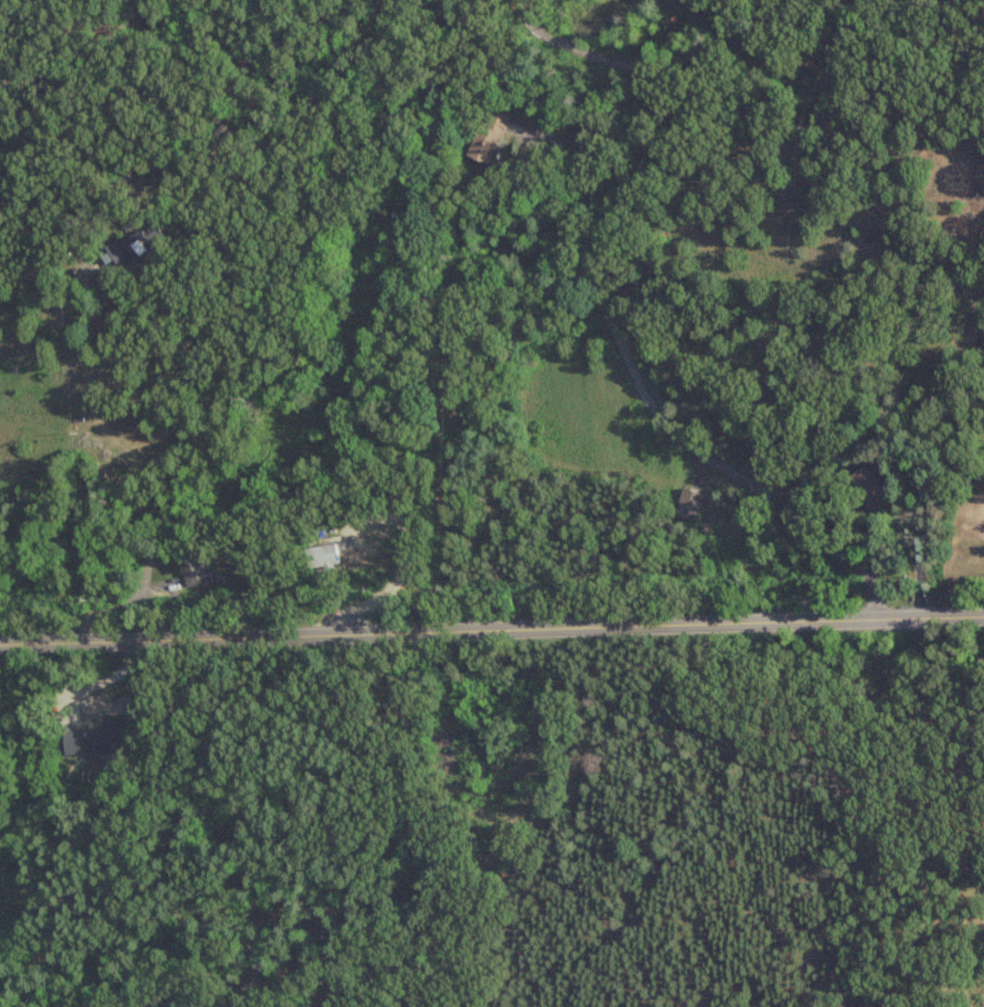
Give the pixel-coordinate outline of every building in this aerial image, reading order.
[(511,118),(490,109),(472,152),(492,161),(511,118)] [(140,231),(101,253),(110,269),(132,257),(135,262),(166,244),(148,212),(134,220),(140,231)] [(848,484),(881,517),(898,500),(865,467),(848,484)] [(704,494),(683,489),(676,518),(697,523),(704,494)] [(306,551),(310,572),(342,566),(338,545),(306,551)] [(211,586),(205,553),(181,556),(187,590),(211,586)] [(127,722),(102,723),(103,730),(65,730),(65,757),(127,756),(127,722)]
